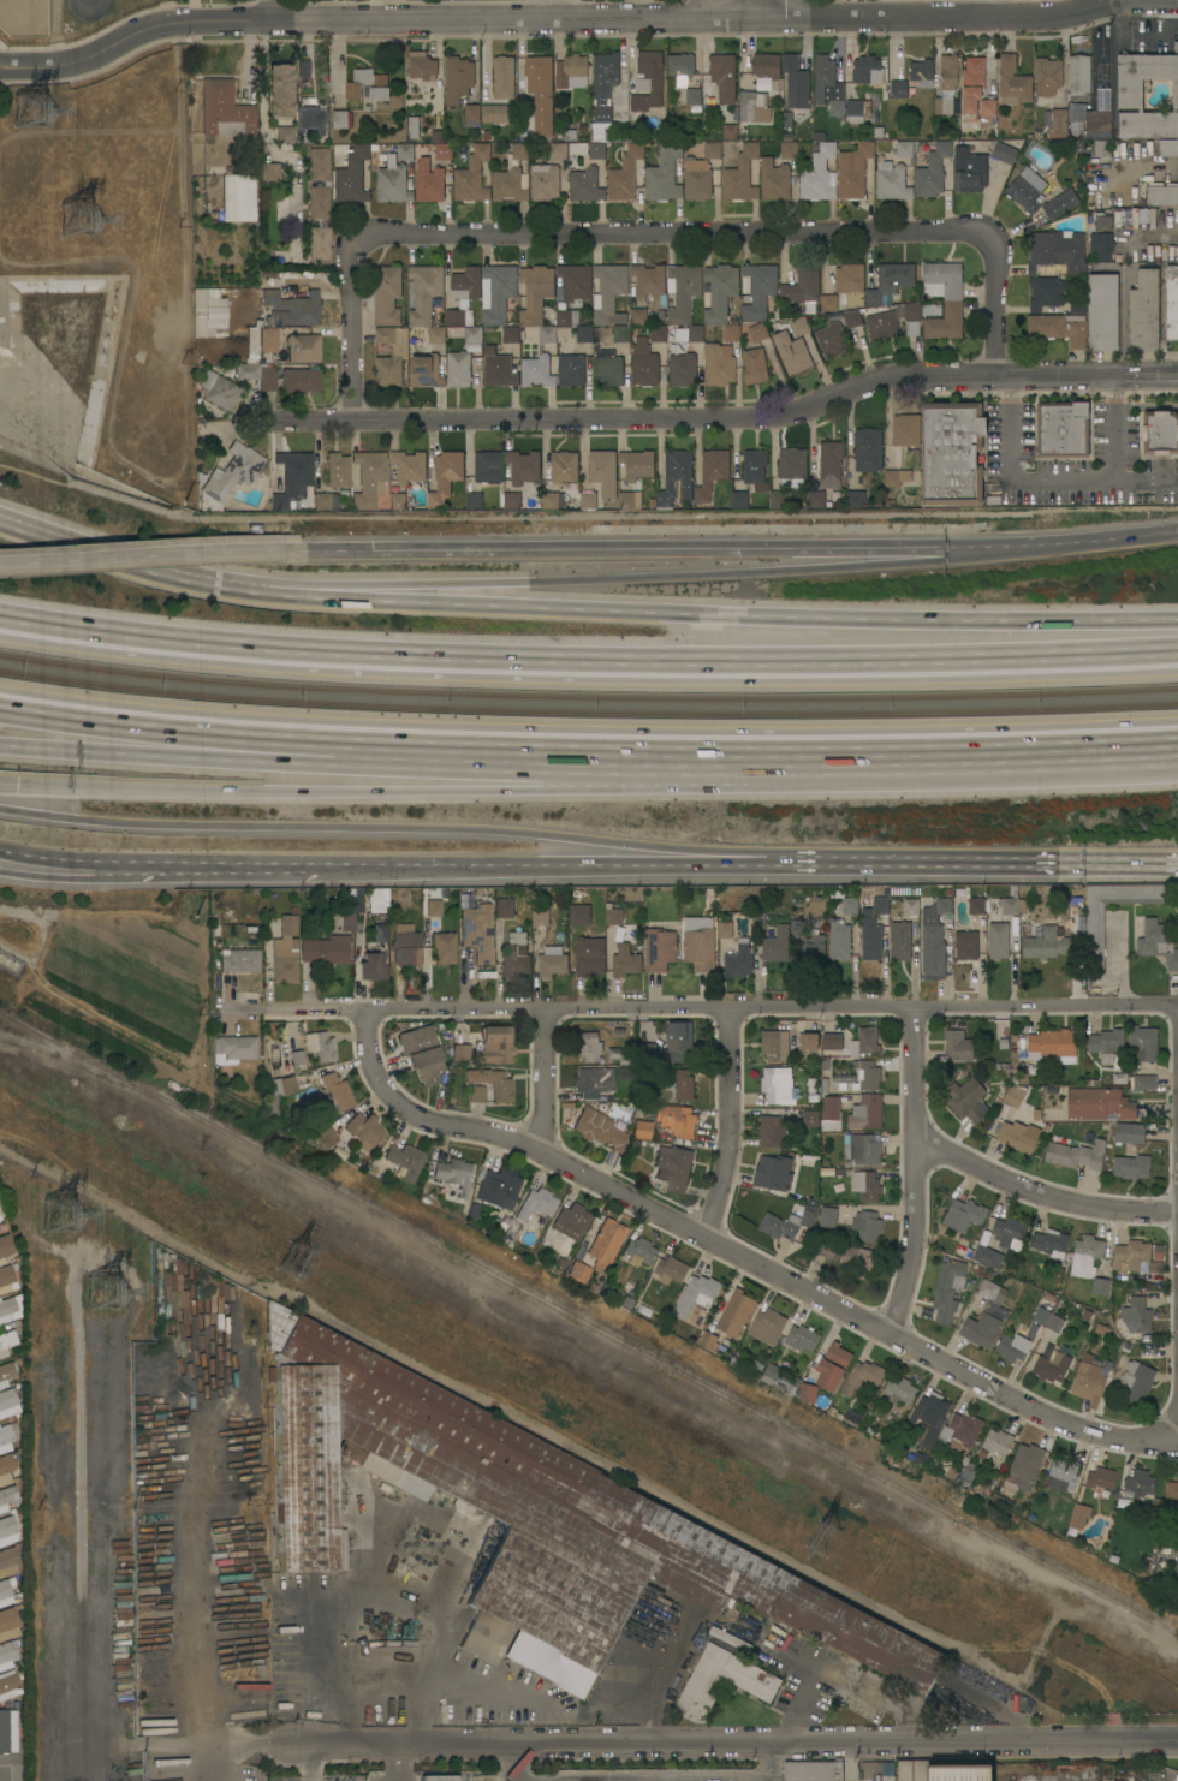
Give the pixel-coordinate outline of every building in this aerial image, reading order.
[(648,107),(648,112),(630,112),(630,95),(650,95),(650,79),(637,79),(637,75),(643,76),(643,73),(637,73),(637,50),(661,52),(661,107),(648,107)] [(409,52),(426,52),(426,58),(429,58),(429,60),(436,60),(436,65),(441,65),(441,71),(436,71),(436,76),(435,76),(435,81),(422,81),(422,78),(421,78),(409,78),(409,52)] [(618,85),(609,85),(609,97),(593,97),(593,55),(612,55),(612,52),(619,52),(619,84),(618,85)] [(569,88),(569,89),(555,89),(555,61),(564,61),(564,56),(571,58),(571,53),(578,53),(578,56),(587,56),(587,88),(569,88)] [(680,55),(680,54),(685,54),(685,55),(688,55),(688,53),(691,53),(691,55),(694,55),(694,76),(686,76),(686,87),(676,87),(676,75),(667,75),(667,55),(680,55)] [(786,91),(785,91),(785,72),(781,72),(781,53),(798,53),(798,70),(809,70),(809,109),(808,109),(808,113),(797,113),(797,117),(793,117),(787,114),(787,109),(786,109),(786,91)] [(779,78),(783,79),(781,90),(777,90),(777,79),(775,79),(775,81),(771,81),(771,79),(771,75),(761,75),(761,78),(756,77),(756,75),(752,75),(752,54),(780,55),(779,78)] [(815,54),(827,54),(827,60),(834,60),(834,65),(837,65),(837,68),(834,68),(834,83),(844,83),(844,100),(828,99),(828,105),(814,103),(815,54)] [(1000,54),(1015,54),(1016,73),(1012,73),(1012,76),(1031,76),(1031,102),(1019,102),(1019,103),(1000,103),(1000,54)] [(718,105),(718,82),(710,82),(710,55),(734,55),(734,105),(718,105)] [(851,71),(853,71),(853,60),(858,59),(858,56),(867,56),(874,55),(874,59),(880,59),(880,67),(884,67),(884,83),(852,83),(851,71)] [(954,85),(954,90),(941,90),(941,70),(940,70),(940,55),(958,55),(958,85),(954,85)] [(1117,55),(1177,55),(1177,108),(1176,108),(1176,113),(1177,113),(1177,137),(1128,137),(1128,139),(1117,139),(1117,136),(1118,136),(1118,113),(1140,113),(1138,108),(1118,108),(1117,55)] [(445,56),(458,56),(458,60),(468,60),(468,62),(474,62),(474,87),(471,87),(471,88),(468,88),(468,95),(458,95),(458,106),(445,106),(445,56)] [(507,102),(507,112),(512,112),(512,123),(482,123),(482,105),(494,105),(494,100),(493,64),(492,64),(492,60),(494,60),(494,58),(498,58),(498,56),(505,56),(513,56),(513,102),(507,102)] [(534,137),(534,94),(526,94),(526,76),(524,76),(524,56),(552,56),(552,137),(534,137)] [(983,89),(982,89),(982,97),(963,97),(963,77),(962,77),(962,70),(966,70),(966,56),(976,56),(976,58),(995,58),(995,71),(983,71),(983,89)] [(1089,95),(1084,96),(1084,95),(1070,95),(1070,56),(1089,56),(1089,95)] [(1035,58),(1046,58),(1046,60),(1061,60),(1063,87),(1057,87),(1054,96),(1043,96),(1043,99),(1039,99),(1039,97),(1035,97),(1035,58)] [(918,88),(918,81),(909,81),(909,62),(923,62),(923,59),(933,59),(933,88),(918,88)] [(297,60),(309,60),(309,76),(297,76),(297,60)] [(291,71),(292,71),(292,81),(291,81),(292,102),(293,112),(292,112),(292,117),(290,117),(290,119),(270,119),(270,117),(268,117),(268,101),(267,101),(267,89),(268,89),(268,65),(275,65),(285,64),(285,65),(291,65),(291,71)] [(370,88),(373,88),(373,85),(359,85),(361,99),(345,99),(345,83),(353,83),(353,68),(373,68),(373,75),(387,75),(387,88),(389,88),(389,100),(370,100),(370,88)] [(202,79),(232,78),(232,106),(256,106),(256,136),(215,136),(202,136),(202,79)] [(908,81),(906,97),(890,97),(891,81),(908,81)] [(685,89),(700,89),(701,112),(690,112),(690,105),(685,105),(685,89)] [(740,91),(755,93),(766,93),(766,107),(769,107),(769,123),(739,123),(740,91)] [(952,99),(952,114),(934,114),(934,113),(933,113),(933,100),(934,100),(934,99),(952,99)] [(828,100),(845,101),(844,119),(838,119),(838,117),(828,117),(828,100)] [(846,101),(870,100),(870,114),(862,114),(863,123),(846,123),(846,101)] [(995,115),(995,124),(980,124),(980,115),(980,100),(995,100),(995,115)] [(1085,104),(1068,103),(1067,120),(1084,121),(1085,104)] [(478,105),(478,121),(476,121),(476,126),(465,126),(465,120),(464,120),(464,105),(478,105)] [(297,107),(319,107),(319,111),(323,109),(323,136),(315,136),(315,129),(297,129),(297,107)] [(1066,138),(1048,138),(1047,124),(1043,124),(1043,109),(1066,109),(1066,138)] [(347,111),(347,113),(352,113),(352,129),(347,129),(332,129),(332,111),(347,111)] [(1109,111),(1111,138),(1085,138),(1085,111),(1109,111)] [(612,114),(612,124),(608,129),(605,129),(605,141),(593,141),(591,123),(595,123),(595,114),(612,114)] [(418,117),(418,139),(407,138),(407,117),(418,117)] [(722,125),(736,124),(737,139),(722,141),(722,125)] [(292,127),(292,142),(278,143),(276,127),(292,127)] [(564,141),(564,130),(577,130),(576,141),(564,141)] [(430,143),(430,131),(441,131),(441,143),(430,143)] [(482,131),(490,131),(490,141),(482,141),(482,131)] [(1159,141),(1177,140),(1177,156),(1159,156),(1159,141)] [(896,142),(912,141),(912,157),(896,157),(896,142)] [(995,141),(1018,150),(1011,166),(989,156),(995,141)] [(1094,141),(1111,141),(1111,156),(1109,156),(1109,160),(1101,160),(1101,157),(1094,157),(1094,141)] [(645,167),(659,167),(659,142),(682,142),(682,159),(673,159),(673,185),(682,185),(682,198),(668,198),(668,201),(645,201),(645,167)] [(703,143),(720,142),(720,159),(704,159),(703,143)] [(780,142),(797,142),(797,159),(780,159),(780,142)] [(799,171),(813,171),(813,153),(819,153),(819,149),(814,149),(814,143),(819,143),(819,142),(835,142),(835,159),(826,159),(826,169),(827,169),(827,174),(829,174),(829,180),(827,180),(827,187),(835,187),(835,198),(809,199),(808,197),(799,197),(799,171)] [(838,151),(857,151),(857,142),(874,142),(874,159),(873,159),(864,159),(864,199),(838,199),(838,151)] [(915,168),(928,168),(928,151),(935,151),(935,142),(951,142),(951,157),(940,157),(941,168),(942,168),(942,173),(944,173),(944,178),(942,178),(942,192),(936,192),(936,196),(915,197),(915,168)] [(453,169),(469,169),(468,154),(474,154),(474,143),(489,143),(489,160),(481,160),(481,187),(490,187),(490,199),(474,199),(474,201),(472,202),(464,202),(463,202),(463,199),(454,199),(453,169)] [(492,172),(507,172),(507,154),(512,154),(512,143),(529,143),(529,160),(518,160),(518,167),(520,167),(520,189),(529,189),(529,201),(513,201),(513,199),(501,199),(501,201),(492,201),(492,172)] [(551,143),(566,143),(566,160),(551,160),(551,143)] [(587,143),(587,155),(569,155),(569,143),(587,143)] [(588,143),(605,143),(605,159),(589,160),(588,143)] [(627,199),(627,201),(607,201),(607,169),(621,169),(621,153),(626,153),(626,150),(625,150),(625,143),(643,143),(643,159),(633,159),(635,199),(627,199)] [(758,186),(758,199),(742,199),(742,202),(732,202),(732,199),(722,199),(722,169),(737,169),(737,153),(742,153),(742,143),(758,143),(758,159),(749,159),(749,186),(758,186)] [(334,168),(338,168),(338,156),(347,156),(347,153),(349,153),(349,148),(353,148),(353,144),(369,144),(369,160),(362,160),(362,191),(370,191),(370,202),(334,202),(334,168)] [(397,144),(412,144),(412,160),(397,160),(397,144)] [(416,202),(416,172),(430,172),(430,154),(435,154),(435,144),(451,144),(452,160),(444,160),(444,202),(416,202)] [(982,187),(982,191),(954,191),(953,147),(968,147),(968,155),(986,155),(987,187),(982,187)] [(309,173),(308,173),(308,167),(309,167),(309,149),(327,149),(328,180),(325,180),(325,181),(329,181),(329,186),(328,186),(328,219),(331,219),(331,226),(325,226),(323,220),(320,220),(320,219),(310,219),(309,210),(308,210),(308,206),(309,206),(309,186),(323,186),(323,181),(321,181),(321,180),(309,180),(309,173)] [(377,168),(387,168),(387,154),(395,154),(395,165),(400,165),(400,162),(404,162),(404,165),(405,165),(406,191),(414,191),(414,202),(377,202),(377,168)] [(684,157),(694,157),(694,160),(707,160),(709,167),(709,169),(710,169),(710,198),(703,198),(703,201),(695,201),(695,199),(684,199),(684,157)] [(760,157),(772,157),(772,168),(778,168),(778,166),(780,166),(780,165),(787,163),(787,166),(789,166),(790,199),(780,199),(780,201),(771,201),(771,199),(761,199),(760,157)] [(876,169),(877,169),(877,161),(891,161),(891,167),(893,167),(893,166),(896,166),(896,163),(903,163),(903,166),(904,166),(904,187),(912,187),(912,198),(876,199),(876,169)] [(262,163),(279,163),(279,180),(262,180),(262,163)] [(530,166),(558,166),(558,167),(559,167),(559,197),(552,197),(552,201),(530,201),(530,166)] [(569,172),(584,172),(584,169),(587,169),(587,167),(589,167),(589,166),(595,166),(595,167),(596,167),(597,189),(605,189),(605,201),(569,201),(569,172)] [(1047,184),(1034,199),(1041,206),(1031,215),(1018,203),(1017,204),(1010,197),(1009,199),(1005,196),(1006,195),(1003,191),(1006,187),(1007,187),(1025,166),(1047,184)] [(1112,215),(1095,215),(1095,210),(1085,212),(1085,198),(1091,198),(1090,192),(1085,192),(1085,180),(1087,180),(1087,173),(1100,173),(1100,179),(1113,179),(1113,192),(1128,192),(1129,208),(1112,208),(1112,215)] [(222,221),(222,174),(255,174),(255,221),(222,221)] [(1165,184),(1177,184),(1177,206),(1147,207),(1147,186),(1148,186),(1148,184),(1162,184),(1162,186),(1165,186),(1165,184)] [(1041,206),(1071,187),(1079,203),(1049,221),(1041,206)] [(1096,216),(1112,216),(1112,230),(1096,230),(1096,216)] [(329,264),(320,264),(320,260),(309,260),(309,250),(308,250),(308,246),(309,246),(309,227),(328,227),(329,264)] [(1037,275),(1027,275),(1027,263),(1029,263),(1029,232),(1047,233),(1047,230),(1053,230),(1053,232),(1061,232),(1061,231),(1072,231),(1072,233),(1084,233),(1084,264),(1085,264),(1085,275),(1066,275),(1066,264),(1037,264),(1037,275)] [(1112,233),(1112,234),(1114,234),(1114,246),(1112,246),(1112,252),(1111,252),(1111,261),(1097,261),(1096,252),(1090,252),(1090,240),(1087,240),(1087,238),(1090,238),(1090,233),(1112,233)] [(944,300),(944,284),(923,284),(923,263),(962,263),(962,300),(944,300)] [(703,326),(703,309),(710,309),(709,282),(703,282),(703,268),(716,268),(716,266),(730,264),(731,268),(738,268),(738,297),(726,297),(727,324),(703,326)] [(815,302),(815,314),(804,314),(804,302),(779,302),(779,285),(797,285),(797,264),(819,264),(819,302),(815,302)] [(846,306),(846,304),(840,304),(840,292),(834,292),(834,268),(840,268),(840,264),(863,264),(863,306),(846,306)] [(915,286),(899,286),(899,288),(897,288),(897,294),(881,294),(881,305),(865,306),(865,290),(877,290),(877,264),(915,264),(915,286)] [(415,279),(407,279),(407,267),(442,266),(444,296),(439,296),(439,298),(434,298),(434,296),(432,296),(432,299),(434,299),(434,311),(430,312),(432,326),(409,327),(407,310),(415,310),(415,279)] [(482,326),(482,309),(490,309),(489,278),(482,279),(482,267),(517,266),(517,297),(506,297),(506,326),(482,326)] [(555,326),(555,342),(539,342),(539,326),(519,326),(519,310),(526,310),(526,282),(519,282),(519,268),(533,268),(533,266),(546,266),(546,268),(554,268),(554,298),(542,298),(542,327),(555,326)] [(591,299),(582,299),(582,306),(573,306),(573,303),(570,303),(570,304),(565,304),(565,303),(563,303),(563,278),(555,278),(555,266),(591,266),(591,299)] [(614,314),(626,314),(626,324),(613,326),(608,326),(593,326),(593,294),(599,294),(599,278),(593,278),(593,266),(627,266),(627,294),(614,294),(614,314)] [(647,294),(647,298),(645,298),(645,300),(638,300),(638,299),(636,299),(636,276),(630,276),(630,266),(644,266),(644,268),(655,268),(654,266),(664,266),(665,294),(647,294)] [(667,326),(667,309),(674,309),(674,279),(666,279),(666,266),(683,266),(691,266),(691,267),(701,267),(701,297),(691,297),(691,326),(667,326)] [(740,322),(740,305),(751,305),(751,296),(750,296),(750,276),(742,276),(742,266),(777,266),(777,296),(766,296),(766,321),(740,322)] [(1166,266),(1177,266),(1177,340),(1166,340),(1166,266)] [(374,267),(381,267),(401,267),(401,298),(394,298),(394,309),(400,309),(400,326),(374,326),(374,267)] [(468,298),(468,310),(472,310),(472,326),(446,326),(445,310),(459,310),(459,299),(454,299),(451,294),(451,274),(464,274),(464,272),(465,272),(465,267),(480,267),(480,298),(468,298)] [(1129,351),(1129,290),(1137,290),(1137,269),(1158,269),(1159,351),(1129,351)] [(1088,274),(1118,274),(1118,351),(1088,351),(1088,274)] [(1059,278),(1059,281),(1067,281),(1069,292),(1060,292),(1060,296),(1063,296),(1063,297),(1065,297),(1065,304),(1063,304),(1063,305),(1041,306),(1041,314),(1029,314),(1029,299),(1033,299),(1033,287),(1029,287),(1029,278),(1059,278)] [(288,326),(288,324),(270,324),(270,311),(272,311),(272,306),(262,306),(262,290),(279,290),(279,299),(288,299),(288,298),(307,298),(307,290),(319,290),(319,304),(319,324),(288,326)] [(820,296),(837,294),(837,311),(820,311),(820,296)] [(204,298),(226,298),(226,328),(206,328),(204,298)] [(1070,298),(1085,298),(1085,314),(1070,314),(1070,298)] [(923,338),(923,318),(944,318),(944,300),(962,300),(962,338),(923,338)] [(904,321),(903,304),(920,304),(921,320),(904,321)] [(647,309),(647,326),(630,326),(630,309),(647,309)] [(858,309),(862,326),(846,329),(843,314),(858,309)] [(571,310),(571,326),(557,326),(557,310),(571,310)] [(865,317),(894,310),(900,336),(871,344),(865,317)] [(1084,315),(1084,321),(1087,321),(1087,338),(1085,338),(1085,350),(1069,350),(1069,338),(1064,338),(1054,338),(1054,340),(1042,340),(1042,338),(1027,338),(1027,316),(1084,315)] [(790,322),(789,318),(803,316),(804,316),(810,330),(795,338),(789,322),(790,322)] [(724,326),(730,326),(730,320),(738,320),(738,341),(724,341),(724,326)] [(814,332),(828,326),(828,324),(835,321),(837,322),(838,322),(850,349),(844,351),(844,352),(832,357),(832,356),(825,359),(814,332)] [(748,328),(762,322),(769,338),(754,344),(748,328)] [(807,367),(808,368),(787,376),(772,335),(780,332),(778,324),(789,323),(792,332),(786,333),(790,342),(802,338),(813,365),(807,367)] [(630,326),(630,342),(613,342),(613,326),(630,326)] [(649,326),(666,326),(667,342),(650,342),(649,326)] [(686,326),(703,326),(703,342),(686,342),(686,326)] [(401,359),(401,386),(393,387),(385,387),(385,386),(375,386),(375,357),(391,357),(391,355),(392,355),(392,344),(374,344),(374,328),(407,327),(407,359),(401,359)] [(428,344),(428,327),(445,327),(445,344),(428,344)] [(465,327),(481,327),(481,344),(465,344),(465,327)] [(502,335),(500,335),(500,327),(518,327),(518,344),(502,344),(502,335)] [(576,327),(593,327),(593,342),(576,342),(576,327)] [(261,328),(276,328),(276,352),(267,352),(267,353),(263,353),(263,357),(257,357),(258,352),(260,352),(261,328)] [(288,346),(286,346),(286,338),(288,336),(288,335),(319,335),(320,362),(288,362),(288,346)] [(631,356),(632,356),(632,345),(636,345),(635,336),(647,336),(647,345),(649,345),(649,353),(656,353),(658,356),(659,356),(659,385),(653,385),(653,386),(641,386),(641,385),(631,385),(631,356)] [(706,344),(716,344),(720,346),(731,346),(731,357),(734,357),(734,381),(728,381),(728,386),(706,386),(706,344)] [(762,347),(763,353),(768,381),(745,385),(742,369),(745,368),(742,351),(762,347)] [(447,353),(460,353),(460,351),(464,351),(464,352),(470,352),(470,376),(471,376),(471,381),(470,381),(470,387),(447,387),(447,353)] [(445,376),(445,387),(430,387),(430,383),(420,385),(420,387),(410,387),(410,373),(411,373),(411,357),(429,356),(429,353),(438,353),(438,356),(439,376),(445,376)] [(520,359),(539,359),(539,355),(541,355),(541,353),(547,353),(547,355),(549,355),(549,376),(555,376),(555,386),(541,386),(541,383),(530,383),(530,386),(520,387),(520,359)] [(668,356),(685,356),(684,353),(694,353),(694,356),(696,356),(696,385),(686,385),(686,386),(679,386),(679,385),(668,385),(668,356)] [(483,356),(511,356),(511,374),(519,374),(519,386),(484,386),(483,356)] [(578,386),(558,386),(558,371),(552,371),(552,356),(558,356),(584,356),(584,386),(578,386)] [(595,357),(623,357),(623,386),(595,386),(595,357)] [(258,364),(258,367),(275,367),(275,391),(260,391),(260,380),(236,380),(236,363),(258,364)] [(237,394),(238,395),(233,404),(232,403),(227,411),(203,398),(198,394),(202,387),(197,385),(206,369),(240,388),(237,394)] [(319,369),(319,392),(282,392),(281,369),(319,369)] [(1036,403),(1087,401),(1088,457),(1036,457),(1036,403)] [(923,403),(980,403),(981,504),(923,504),(923,403)] [(1177,453),(1177,416),(1174,411),(1142,411),(1142,454),(1177,453)] [(893,446),(891,446),(891,443),(893,443),(893,416),(899,416),(899,415),(918,415),(918,446),(893,446)] [(855,459),(853,459),(853,458),(855,458),(855,429),(863,429),(863,428),(870,428),(870,429),(881,429),(881,471),(855,472),(855,459)] [(220,504),(220,511),(200,511),(200,490),(215,467),(222,472),(224,470),(222,469),(225,467),(226,467),(234,455),(227,451),(234,440),(245,448),(246,447),(266,459),(256,472),(260,475),(255,482),(251,480),(246,487),(236,480),(219,504),(220,504)] [(820,458),(817,458),(817,445),(820,445),(820,442),(843,442),(844,459),(840,459),(840,488),(820,488),(820,458)] [(803,484),(799,487),(793,487),(791,486),(790,484),(786,483),(783,483),(780,481),(780,480),(779,480),(779,449),(787,449),(787,448),(797,448),(797,449),(805,449),(805,482),(803,484)] [(601,500),(601,493),(599,493),(599,487),(601,487),(601,483),(590,483),(590,482),(589,482),(588,452),(615,451),(615,500),(601,500)] [(665,452),(673,452),(673,451),(680,451),(680,452),(691,452),(691,502),(679,502),(679,496),(676,496),(676,498),(672,498),(672,507),(656,507),(655,492),(665,490),(665,452)] [(702,452),(708,452),(708,451),(728,451),(728,481),(712,481),(712,493),(709,493),(710,504),(694,504),(694,487),(702,487),(702,452)] [(743,451),(767,451),(767,466),(764,466),(764,494),(751,494),(751,484),(744,484),(743,451)] [(327,463),(326,463),(326,459),(327,459),(327,453),(349,452),(350,487),(337,487),(337,488),(333,488),(333,487),(327,487),(327,463)] [(359,464),(351,464),(351,452),(387,452),(387,482),(383,482),(383,494),(375,494),(375,510),(352,510),(351,494),(361,493),(361,486),(359,486),(359,464)] [(397,463),(389,463),(389,452),(404,452),(404,455),(416,455),(416,452),(426,452),(426,481),(407,481),(407,483),(406,483),(406,487),(399,487),(399,486),(397,486),(397,463)] [(435,455),(440,455),(440,452),(463,452),(463,480),(450,480),(450,498),(444,498),(444,508),(428,508),(428,493),(436,493),(436,481),(435,481),(435,455)] [(474,453),(481,453),(481,452),(501,452),(501,482),(475,483),(474,453)] [(522,481),(522,484),(519,484),(519,493),(526,493),(526,505),(542,504),(541,493),(543,493),(543,492),(554,492),(554,493),(558,493),(558,494),(564,494),(564,508),(558,508),(504,510),(504,482),(512,482),(511,464),(504,464),(504,452),(518,452),(518,455),(530,455),(530,452),(540,452),(540,481),(522,481)] [(551,453),(559,453),(559,452),(566,452),(566,453),(577,453),(577,481),(559,482),(559,483),(553,483),(553,482),(551,482),(551,453)] [(644,453),(644,452),(653,452),(653,477),(636,477),(636,483),(626,483),(626,481),(625,481),(625,464),(618,464),(618,453),(644,453)] [(304,487),(304,499),(287,499),(288,511),(272,511),(270,494),(284,494),(282,464),(274,464),(274,453),(311,453),(311,486),(304,487)] [(911,482),(900,482),(900,487),(884,487),(884,470),(911,470),(911,482)] [(618,493),(619,493),(619,490),(630,490),(630,492),(633,492),(635,508),(618,508),(618,493)] [(847,492),(847,490),(858,490),(858,492),(865,492),(864,502),(862,502),(862,507),(845,507),(845,492),(847,492)] [(748,492),(748,508),(731,508),(731,492),(748,492)] [(769,492),(786,492),(786,508),(769,508),(769,492)] [(808,492),(825,492),(823,508),(808,508),(808,492)] [(389,493),(405,493),(406,510),(389,510),(389,493)] [(482,493),(482,510),(465,510),(465,493),(482,493)] [(579,493),(596,493),(596,508),(579,510),(579,493)] [(314,494),(329,494),(329,510),(314,510),(314,494)] [(1171,886),(1171,903),(1103,903),(1103,949),(1105,949),(1105,957),(1103,957),(1103,975),(1087,975),(1085,886),(1171,886)] [(397,888),(406,888),(406,906),(400,906),(400,907),(395,907),(397,888)] [(381,912),(382,890),(369,890),(368,912),(381,912)] [(843,898),(858,898),(858,915),(843,915),(843,898)] [(861,909),(873,909),(873,898),(888,898),(888,906),(893,906),(893,913),(887,913),(887,915),(873,915),(873,917),(875,917),(875,924),(881,924),(881,960),(861,960),(861,909)] [(922,925),(922,907),(928,907),(936,903),(936,898),(952,898),(952,915),(939,915),(939,925),(942,925),(942,941),(944,941),(944,942),(945,942),(945,979),(934,979),(933,982),(926,982),(924,979),(922,979),(922,925)] [(969,898),(984,898),(984,915),(969,915),(969,898)] [(1022,940),(1019,940),(1018,915),(1001,915),(1001,906),(999,906),(999,899),(1003,899),(1003,898),(1018,898),(1019,900),(1024,900),(1024,910),(1028,910),(1028,923),(1030,923),(1030,939),(1042,937),(1042,925),(1057,925),(1057,927),(1064,927),(1064,937),(1071,937),(1071,954),(1057,954),(1057,958),(1047,958),(1047,961),(1039,961),(1039,958),(1022,958),(1022,940)] [(513,917),(512,917),(512,918),(495,918),(495,899),(513,899),(513,917)] [(904,899),(918,899),(918,916),(917,916),(917,917),(910,917),(910,916),(904,916),(904,899)] [(441,916),(427,917),(426,900),(441,900),(441,916)] [(492,948),(493,964),(475,964),(475,946),(462,947),(460,910),(480,909),(480,904),(490,904),(492,948)] [(606,904),(611,904),(611,910),(621,910),(621,925),(606,925),(606,904)] [(589,925),(570,925),(570,905),(589,905),(589,925)] [(548,907),(548,925),(533,927),(531,909),(548,907)] [(754,913),(755,913),(755,907),(762,909),(762,912),(764,912),(764,929),(754,929),(754,913)] [(355,931),(361,931),(361,945),(353,945),(353,931),(341,931),(341,913),(355,913),(355,931)] [(297,983),(272,983),(272,939),(280,939),(280,916),(297,916),(297,935),(290,935),(290,939),(297,939),(297,983)] [(714,972),(692,972),(692,963),(683,963),(683,952),(682,952),(682,942),(683,942),(683,931),(684,931),(684,917),(712,917),(712,929),(714,929),(714,972)] [(1172,948),(1177,948),(1177,972),(1167,972),(1167,966),(1166,966),(1166,958),(1162,955),(1136,955),(1136,939),(1143,939),(1143,918),(1156,918),(1156,924),(1172,924),(1172,948)] [(831,919),(838,919),(838,925),(840,925),(840,924),(844,924),(844,925),(850,925),(850,948),(851,948),(851,952),(850,952),(850,960),(831,960),(831,919)] [(791,921),(804,921),(804,936),(791,936),(791,921)] [(891,961),(891,943),(890,923),(902,923),(902,921),(905,921),(905,923),(910,922),(910,960),(891,961)] [(732,922),(732,939),(716,939),(716,922),(732,922)] [(988,923),(1009,923),(1009,940),(1018,940),(1018,953),(1009,953),(1009,958),(999,958),(999,960),(990,960),(990,958),(989,958),(988,923)] [(385,924),(385,925),(386,925),(386,929),(388,929),(388,942),(374,943),(374,925),(385,924)] [(420,947),(421,947),(421,964),(404,965),(400,966),(394,966),(394,964),(393,948),(391,948),(391,943),(394,943),(394,924),(412,924),(412,933),(420,933),(420,947)] [(787,960),(762,960),(762,939),(777,939),(777,924),(787,924),(787,960)] [(956,960),(956,954),(953,954),(953,947),(953,933),(954,933),(954,931),(956,931),(957,927),(975,925),(975,931),(977,931),(978,960),(956,960)] [(644,929),(662,929),(662,933),(676,933),(676,941),(676,952),(676,963),(666,963),(666,973),(644,973),(644,929)] [(804,943),(804,939),(810,939),(810,935),(810,929),(817,929),(817,935),(825,935),(825,966),(802,966),(802,943),(804,943)] [(508,955),(508,933),(526,931),(526,954),(530,954),(530,973),(514,973),(514,978),(501,978),(501,955),(508,955)] [(454,964),(435,964),(435,947),(433,947),(433,934),(454,933),(454,964)] [(319,964),(319,963),(301,961),(301,940),(327,940),(327,935),(351,935),(351,943),(347,943),(347,964),(319,964)] [(605,973),(594,973),(594,977),(576,977),(576,955),(577,955),(577,939),(578,939),(579,936),(582,936),(584,937),(605,937),(605,973)] [(612,955),(618,955),(618,943),(629,943),(629,954),(641,954),(641,973),(625,973),(625,978),(612,978),(612,955)] [(725,977),(725,954),(737,954),(737,943),(749,943),(749,947),(750,947),(750,948),(751,948),(751,971),(749,971),(749,975),(746,975),(746,977),(725,977)] [(567,973),(552,973),(552,978),(539,978),(539,954),(545,954),(545,947),(561,947),(561,954),(567,954),(567,973)] [(221,955),(228,955),(228,949),(260,949),(260,972),(221,972),(221,955)] [(355,979),(355,964),(358,964),(358,963),(364,963),(364,953),(377,953),(377,954),(382,954),(382,966),(386,966),(386,979),(355,979)] [(235,975),(236,989),(258,989),(258,975),(235,975)] [(692,1062),(655,1062),(655,1040),(666,1040),(666,1034),(665,1034),(665,1028),(667,1028),(667,1023),(691,1021),(692,1062)] [(1009,1037),(1007,1038),(1007,1048),(999,1049),(999,1038),(996,1038),(995,1023),(1009,1021),(1009,1037)] [(217,1034),(234,1034),(234,1029),(222,1028),(222,1022),(217,1022),(217,1034)] [(440,1060),(439,1060),(441,1070),(435,1072),(438,1080),(423,1085),(422,1080),(418,1082),(414,1067),(411,1067),(407,1056),(405,1056),(398,1035),(415,1030),(415,1029),(429,1024),(440,1060)] [(1156,1061),(1129,1061),(1130,1029),(1132,1029),(1132,1025),(1138,1025),(1138,1029),(1156,1029),(1156,1061)] [(511,1047),(513,1047),(513,1055),(511,1055),(511,1064),(492,1064),(492,1062),(474,1062),(472,1050),(482,1050),(482,1037),(480,1037),(480,1028),(482,1028),(482,1026),(511,1026),(511,1047)] [(863,1053),(863,1056),(859,1056),(850,1056),(850,1041),(858,1041),(858,1028),(876,1028),(876,1035),(880,1035),(880,1053),(870,1053),(870,1055),(867,1055),(867,1053),(863,1053)] [(1055,1064),(1055,1056),(1041,1056),(1041,1059),(1029,1059),(1029,1052),(1028,1052),(1028,1035),(1040,1035),(1040,1031),(1048,1031),(1048,1030),(1055,1030),(1055,1031),(1060,1031),(1060,1029),(1070,1029),(1070,1031),(1076,1031),(1076,1064),(1055,1064)] [(1112,1029),(1124,1029),(1124,1048),(1113,1048),(1113,1054),(1113,1065),(1101,1065),(1101,1053),(1102,1053),(1102,1052),(1087,1052),(1087,1035),(1100,1035),(1100,1031),(1112,1031),(1112,1029)] [(964,1030),(964,1038),(972,1038),(974,1060),(950,1060),(950,1053),(946,1053),(946,1044),(942,1044),(942,1040),(946,1040),(946,1030),(964,1030)] [(335,1061),(319,1062),(317,1052),(305,1053),(304,1046),(303,1046),(303,1042),(304,1042),(303,1034),(326,1031),(327,1038),(333,1037),(335,1061)] [(787,1061),(766,1061),(766,1054),(761,1054),(761,1031),(787,1031),(787,1061)] [(597,1032),(599,1042),(601,1042),(602,1053),(599,1054),(599,1062),(584,1062),(584,1055),(581,1056),(579,1034),(597,1032)] [(802,1035),(802,1034),(817,1034),(817,1050),(808,1050),(808,1054),(798,1054),(798,1035),(802,1035)] [(838,1049),(822,1049),(822,1034),(838,1034),(838,1049)] [(256,1059),(225,1060),(225,1062),(213,1062),(213,1038),(216,1038),(216,1037),(256,1037),(256,1059)] [(649,1043),(649,1046),(654,1046),(654,1058),(638,1059),(637,1044),(649,1043)] [(469,1061),(453,1061),(453,1044),(469,1044),(469,1061)] [(635,1065),(619,1065),(619,1059),(607,1059),(607,1048),(635,1048),(635,1065)] [(304,1065),(292,1065),(291,1052),(303,1050),(304,1065)] [(279,1056),(281,1072),(272,1073),(269,1058),(279,1056)] [(881,1080),(877,1080),(879,1090),(859,1090),(858,1088),(855,1088),(855,1083),(859,1083),(859,1080),(863,1080),(862,1070),(858,1070),(858,1060),(874,1060),(875,1067),(880,1067),(881,1080)] [(999,1086),(999,1080),(1001,1080),(1001,1070),(995,1070),(996,1064),(1009,1064),(1009,1086),(999,1086)] [(1065,1065),(1065,1083),(1051,1083),(1051,1065),(1065,1065)] [(1065,1065),(1079,1065),(1081,1082),(1066,1083),(1065,1065)] [(791,1067),(791,1078),(792,1078),(792,1089),(797,1089),(797,1094),(796,1094),(796,1104),(780,1104),(767,1104),(767,1091),(761,1091),(760,1078),(763,1078),(762,1067),(791,1067)] [(614,1068),(614,1090),(602,1090),(602,1092),(597,1092),(597,1098),(582,1098),(582,1092),(579,1092),(576,1092),(576,1079),(578,1079),(578,1070),(614,1068)] [(694,1100),(676,1100),(674,1079),(668,1079),(668,1080),(662,1080),(662,1074),(668,1074),(668,1070),(689,1070),(690,1077),(692,1077),(694,1100)] [(356,1104),(337,1113),(334,1108),(335,1107),(331,1097),(325,1101),(321,1092),(326,1090),(320,1077),(326,1073),(333,1072),(339,1083),(344,1080),(356,1104)] [(511,1102),(493,1102),(493,1082),(489,1082),(489,1072),(504,1072),(504,1079),(511,1079),(511,1102)] [(1109,1085),(1109,1082),(1107,1082),(1107,1074),(1111,1074),(1111,1073),(1126,1073),(1126,1078),(1128,1078),(1128,1082),(1126,1082),(1126,1085),(1109,1085)] [(855,1082),(846,1082),(846,1090),(839,1090),(839,1082),(838,1082),(838,1088),(831,1088),(831,1074),(855,1074),(855,1082)] [(276,1115),(266,1116),(264,1082),(278,1078),(279,1079),(293,1076),(297,1091),(282,1095),(281,1094),(276,1095),(276,1115)] [(988,1094),(981,1100),(989,1109),(986,1113),(987,1114),(975,1125),(965,1115),(960,1120),(944,1101),(947,1097),(942,1092),(953,1082),(959,1088),(971,1076),(988,1094)] [(1134,1090),(1134,1076),(1156,1076),(1156,1090),(1134,1090)] [(484,1102),(470,1102),(470,1086),(484,1088),(484,1102)] [(1021,1086),(1028,1090),(1017,1109),(1003,1101),(1009,1088),(1011,1088),(1012,1086),(1021,1086)] [(1120,1089),(1120,1090),(1122,1090),(1122,1097),(1128,1097),(1128,1102),(1136,1102),(1136,1120),(1117,1120),(1117,1114),(1112,1114),(1112,1115),(1106,1115),(1106,1119),(1067,1120),(1067,1089),(1120,1089)] [(881,1127),(862,1127),(862,1128),(847,1128),(847,1114),(852,1114),(852,1106),(859,1106),(859,1101),(861,1094),(881,1094),(881,1127)] [(839,1096),(839,1109),(841,1109),(840,1131),(820,1131),(820,1120),(822,1121),(822,1096),(839,1096)] [(613,1120),(609,1125),(630,1136),(627,1140),(629,1140),(621,1155),(611,1150),(612,1146),(603,1142),(601,1144),(599,1148),(587,1142),(588,1140),(578,1136),(579,1133),(571,1128),(584,1106),(613,1120)] [(673,1138),(673,1136),(668,1136),(668,1131),(659,1131),(659,1127),(655,1126),(655,1121),(650,1121),(652,1106),(677,1107),(691,1108),(690,1114),(696,1115),(696,1122),(694,1122),(692,1139),(673,1138)] [(1041,1109),(1041,1121),(1033,1121),(1033,1109),(1041,1109)] [(819,1127),(802,1127),(802,1110),(819,1110),(819,1127)] [(371,1148),(363,1139),(361,1142),(352,1134),(351,1137),(344,1130),(345,1127),(344,1126),(357,1112),(365,1119),(370,1114),(376,1120),(374,1122),(385,1133),(371,1148)] [(779,1126),(781,1127),(781,1148),(760,1146),(760,1138),(758,1138),(758,1133),(756,1133),(757,1122),(760,1122),(761,1115),(779,1116),(779,1126)] [(649,1140),(631,1138),(633,1120),(650,1122),(649,1140)] [(1003,1121),(1012,1125),(1013,1121),(1027,1127),(1028,1125),(1029,1125),(1030,1125),(1041,1130),(1030,1155),(995,1140),(1003,1121)] [(1079,1142),(1076,1138),(1073,1134),(1070,1128),(1069,1122),(1079,1124),(1081,1124),(1084,1124),(1088,1128),(1087,1144),(1079,1142)] [(1143,1144),(1114,1142),(1115,1122),(1146,1125),(1143,1144)] [(339,1140),(325,1150),(319,1142),(316,1143),(313,1138),(328,1126),(339,1140)] [(875,1142),(881,1142),(881,1155),(880,1155),(880,1166),(853,1164),(853,1158),(844,1158),(844,1144),(850,1144),(850,1134),(875,1134),(875,1142)] [(1053,1163),(1043,1161),(1048,1142),(1069,1146),(1067,1148),(1071,1148),(1071,1146),(1076,1148),(1075,1149),(1078,1150),(1079,1145),(1091,1149),(1093,1145),(1094,1145),(1095,1138),(1106,1140),(1100,1172),(1088,1169),(1089,1166),(1078,1163),(1077,1169),(1053,1163)] [(642,1157),(630,1155),(631,1146),(627,1146),(629,1139),(639,1142),(639,1140),(644,1142),(643,1146),(638,1145),(638,1148),(643,1148),(642,1157)] [(411,1184),(401,1180),(406,1169),(383,1158),(389,1144),(401,1150),(404,1144),(426,1154),(411,1184)] [(683,1195),(665,1190),(667,1183),(654,1179),(656,1168),(653,1167),(658,1146),(668,1149),(670,1146),(694,1151),(683,1195)] [(756,1164),(758,1164),(760,1155),(791,1161),(789,1173),(792,1174),(790,1184),(786,1183),(784,1192),(751,1186),(756,1164)] [(1136,1177),(1136,1179),(1122,1178),(1122,1177),(1112,1175),(1113,1157),(1135,1158),(1135,1155),(1150,1156),(1149,1178),(1136,1177)] [(457,1198),(459,1185),(444,1183),(444,1181),(439,1180),(439,1179),(433,1178),(433,1177),(427,1174),(429,1160),(435,1161),(435,1162),(448,1164),(450,1158),(462,1160),(462,1163),(471,1164),(465,1199),(457,1198)] [(510,1210),(500,1207),(500,1208),(475,1198),(482,1178),(477,1175),(480,1168),(486,1171),(487,1169),(498,1174),(500,1167),(516,1173),(514,1175),(522,1179),(510,1210)] [(879,1186),(881,1186),(881,1193),(879,1193),(879,1202),(861,1202),(861,1192),(852,1192),(852,1191),(845,1191),(845,1178),(852,1178),(852,1172),(875,1172),(875,1178),(879,1179),(879,1186)] [(535,1192),(539,1187),(551,1193),(549,1196),(558,1201),(549,1216),(541,1211),(539,1214),(533,1210),(530,1215),(528,1213),(523,1222),(514,1217),(529,1190),(535,1192)] [(424,1195),(432,1198),(428,1204),(421,1201),(424,1195)] [(807,1204),(808,1198),(817,1199),(816,1207),(807,1204)] [(941,1223),(946,1211),(947,1213),(953,1198),(965,1204),(966,1201),(968,1202),(969,1199),(974,1201),(972,1203),(978,1207),(980,1204),(988,1209),(981,1226),(976,1223),(975,1225),(972,1223),(974,1222),(971,1221),(964,1234),(941,1223)] [(567,1209),(570,1204),(571,1205),(572,1202),(583,1208),(582,1210),(591,1215),(583,1232),(581,1231),(575,1241),(551,1228),(561,1207),(567,1209)] [(471,1203),(478,1204),(476,1219),(469,1216),(471,1203)] [(785,1222),(790,1214),(801,1219),(804,1204),(817,1208),(811,1228),(809,1227),(809,1229),(802,1228),(802,1226),(799,1226),(799,1228),(792,1241),(781,1235),(778,1240),(757,1229),(767,1213),(785,1222)] [(837,1209),(835,1228),(819,1226),(821,1207),(837,1209)] [(501,1235),(495,1232),(500,1222),(495,1220),(501,1209),(512,1214),(501,1235)] [(858,1240),(859,1231),(851,1231),(852,1219),(855,1219),(856,1213),(861,1213),(861,1210),(876,1213),(876,1220),(882,1220),(881,1233),(877,1233),(876,1243),(858,1240)] [(1029,1225),(1023,1241),(1012,1238),(1009,1249),(999,1245),(1000,1241),(993,1239),(994,1235),(990,1233),(995,1219),(1005,1222),(1007,1216),(1029,1225)] [(626,1228),(611,1261),(609,1263),(608,1263),(603,1271),(591,1265),(595,1259),(585,1255),(605,1217),(626,1228)] [(1065,1253),(1066,1253),(1065,1257),(1064,1257),(1063,1261),(1047,1257),(1048,1253),(1042,1252),(1043,1251),(1029,1247),(1033,1232),(1046,1235),(1047,1228),(1060,1232),(1059,1233),(1063,1234),(1064,1232),(1067,1233),(1066,1234),(1070,1235),(1065,1253)] [(5,1263),(0,1265),(0,1236),(7,1233),(16,1255),(10,1257),(8,1255),(2,1257),(5,1263)] [(1083,1241),(1083,1234),(1094,1235),(1093,1239),(1106,1241),(1103,1259),(1093,1258),(1091,1267),(1096,1268),(1094,1277),(1109,1280),(1107,1295),(1091,1293),(1093,1277),(1090,1277),(1090,1279),(1070,1276),(1072,1257),(1067,1256),(1067,1253),(1073,1253),(1075,1240),(1083,1241)] [(650,1261),(652,1262),(649,1267),(638,1261),(639,1259),(637,1258),(637,1257),(631,1253),(629,1257),(620,1252),(627,1239),(635,1243),(637,1237),(649,1243),(648,1245),(656,1250),(650,1261)] [(834,1259),(811,1253),(815,1239),(838,1244),(834,1259)] [(970,1259),(953,1253),(958,1243),(966,1246),(968,1243),(972,1245),(975,1239),(978,1240),(970,1259)] [(1150,1262),(1164,1263),(1162,1273),(1128,1270),(1128,1262),(1124,1262),(1124,1270),(1113,1270),(1114,1245),(1128,1246),(1128,1240),(1141,1240),(1141,1243),(1150,1244),(1150,1262)] [(1005,1256),(999,1271),(972,1259),(978,1244),(1005,1256)] [(857,1249),(857,1247),(871,1251),(870,1258),(876,1259),(875,1265),(871,1265),(868,1281),(851,1277),(853,1268),(840,1264),(845,1245),(857,1249)] [(680,1283),(671,1279),(667,1287),(658,1282),(660,1279),(658,1277),(659,1275),(653,1271),(660,1258),(666,1262),(670,1256),(689,1267),(680,1283)] [(564,1269),(555,1265),(559,1257),(567,1261),(564,1269)] [(942,1262),(944,1257),(947,1258),(946,1263),(950,1264),(950,1261),(956,1262),(966,1264),(964,1275),(965,1276),(962,1292),(954,1289),(952,1300),(958,1303),(956,1312),(954,1312),(954,1317),(952,1317),(951,1320),(952,1320),(952,1321),(951,1321),(950,1326),(934,1322),(936,1310),(932,1309),(941,1262),(942,1262)] [(566,1276),(573,1261),(590,1269),(583,1285),(566,1276)] [(11,1291),(0,1295),(0,1268),(10,1264),(16,1281),(8,1283),(11,1291)] [(686,1287),(692,1275),(698,1279),(700,1276),(708,1280),(709,1277),(721,1285),(713,1300),(712,1300),(707,1309),(694,1302),(684,1321),(672,1314),(686,1286),(686,1287)] [(988,1350),(980,1345),(978,1346),(966,1340),(968,1339),(958,1334),(968,1317),(977,1322),(982,1311),(983,1311),(989,1299),(976,1292),(983,1279),(1000,1287),(1001,1286),(1007,1289),(998,1306),(1010,1312),(1004,1323),(1003,1323),(988,1350)] [(736,1287),(751,1294),(750,1298),(757,1302),(738,1339),(714,1327),(736,1287)] [(632,1300),(627,1310),(619,1305),(624,1295),(632,1300)] [(13,1320),(0,1324),(0,1302),(12,1297),(17,1311),(10,1314),(11,1316),(12,1315),(13,1320)] [(1152,1333),(1134,1333),(1129,1333),(1120,1317),(1120,1308),(1130,1308),(1130,1297),(1144,1297),(1144,1309),(1152,1309),(1152,1333)] [(947,1656),(926,1696),(769,1614),(767,1618),(728,1597),(719,1615),(648,1578),(601,1670),(603,1672),(585,1705),(500,1660),(501,1656),(500,1655),(494,1666),(458,1648),(477,1610),(465,1603),(506,1526),(474,1508),(470,1514),(451,1505),(454,1499),(432,1487),(423,1502),(358,1467),(359,1464),(335,1452),(343,1440),(333,1435),(334,1530),(345,1530),(346,1571),(335,1571),(278,1572),(273,1354),(267,1350),(266,1299),(947,1656)] [(636,1308),(639,1302),(652,1310),(648,1316),(636,1308)] [(1058,1334),(1057,1333),(1055,1335),(1046,1330),(1045,1334),(1041,1332),(1045,1327),(1031,1321),(1039,1306),(1051,1312),(1045,1326),(1046,1327),(1052,1314),(1065,1321),(1058,1334)] [(745,1333),(758,1310),(764,1314),(767,1308),(787,1318),(773,1347),(745,1333)] [(1093,1312),(1089,1321),(1079,1317),(1083,1309),(1093,1312)] [(658,1317),(661,1311),(666,1314),(664,1321),(658,1317)] [(1094,1332),(1096,1323),(1107,1326),(1105,1335),(1094,1332)] [(811,1352),(803,1347),(801,1352),(783,1342),(792,1326),(798,1328),(799,1326),(820,1335),(811,1352)] [(1033,1342),(1023,1362),(1016,1358),(1012,1365),(992,1354),(1003,1334),(1012,1339),(1019,1326),(1028,1329),(1023,1338),(1033,1342)] [(7,1356),(0,1358),(0,1334),(12,1329),(17,1344),(5,1348),(7,1356)] [(703,1329),(719,1338),(716,1342),(718,1344),(713,1353),(696,1345),(703,1329)] [(833,1393),(815,1383),(820,1372),(815,1370),(821,1358),(823,1358),(831,1344),(832,1344),(833,1341),(839,1344),(838,1347),(852,1354),(833,1393)] [(1042,1356),(1047,1342),(1055,1346),(1049,1359),(1042,1356)] [(1045,1378),(1043,1381),(1037,1378),(1040,1376),(1031,1371),(1040,1356),(1048,1360),(1048,1363),(1049,1363),(1057,1351),(1063,1354),(1071,1358),(1060,1382),(1053,1378),(1052,1382),(1045,1378)] [(1099,1375),(1107,1377),(1100,1396),(1095,1408),(1089,1407),(1091,1401),(1069,1394),(1077,1371),(1072,1370),(1076,1360),(1081,1362),(1084,1352),(1093,1356),(1090,1364),(1101,1368),(1099,1375)] [(1150,1383),(1152,1384),(1142,1405),(1125,1396),(1129,1389),(1119,1383),(1124,1372),(1126,1374),(1130,1368),(1125,1365),(1126,1360),(1132,1363),(1134,1360),(1156,1371),(1150,1383)] [(7,1387),(0,1389),(0,1365),(11,1362),(12,1364),(13,1364),(16,1371),(14,1371),(16,1375),(5,1380),(7,1387)] [(863,1364),(864,1362),(865,1363),(867,1362),(869,1363),(868,1364),(870,1365),(871,1362),(880,1366),(881,1365),(884,1368),(882,1369),(886,1370),(884,1372),(886,1374),(884,1376),(882,1376),(881,1380),(882,1380),(881,1383),(879,1382),(877,1386),(869,1382),(868,1384),(858,1380),(857,1382),(859,1382),(857,1388),(855,1387),(853,1389),(855,1390),(853,1394),(852,1393),(849,1398),(840,1392),(856,1362),(863,1364)] [(780,1369),(772,1386),(760,1380),(768,1363),(780,1369)] [(909,1405),(900,1400),(897,1406),(887,1400),(890,1396),(881,1393),(890,1377),(896,1381),(898,1375),(910,1382),(909,1384),(918,1389),(909,1405)] [(798,1383),(793,1394),(787,1392),(793,1381),(798,1383)] [(801,1400),(798,1399),(798,1396),(801,1382),(817,1387),(814,1405),(801,1400)] [(13,1413),(0,1418),(0,1391),(12,1387),(18,1404),(11,1406),(13,1413)] [(911,1442),(920,1424),(928,1428),(930,1424),(924,1422),(924,1424),(921,1422),(918,1425),(908,1420),(914,1407),(915,1408),(921,1395),(928,1399),(930,1394),(929,1393),(932,1390),(944,1396),(942,1400),(951,1404),(944,1419),(945,1420),(929,1451),(911,1442)] [(831,1406),(837,1410),(833,1417),(827,1413),(831,1406)] [(962,1446),(963,1443),(951,1437),(946,1447),(935,1442),(944,1425),(947,1426),(954,1413),(960,1416),(964,1410),(975,1414),(975,1417),(983,1422),(969,1449),(962,1446)] [(834,1418),(837,1412),(843,1416),(840,1422),(834,1418)] [(11,1449),(0,1454),(0,1427),(16,1422),(18,1426),(16,1428),(18,1434),(17,1434),(19,1438),(8,1442),(11,1449)] [(869,1426),(875,1430),(871,1436),(865,1434),(869,1426)] [(998,1432),(999,1430),(1007,1434),(1007,1432),(1015,1437),(1005,1457),(994,1452),(993,1453),(981,1447),(989,1429),(998,1432)] [(1029,1447),(1030,1443),(1046,1451),(1031,1484),(1007,1473),(1019,1443),(1029,1447)] [(978,1455),(981,1449),(987,1452),(984,1459),(978,1455)] [(912,1460),(917,1451),(928,1457),(923,1466),(912,1460)] [(6,1481),(0,1483),(0,1457),(2,1457),(2,1458),(7,1455),(10,1461),(12,1461),(16,1469),(2,1473),(6,1481)] [(1075,1476),(1078,1477),(1073,1491),(1067,1489),(1070,1483),(1048,1475),(1054,1458),(1063,1461),(1064,1459),(1067,1460),(1066,1463),(1071,1464),(1072,1460),(1079,1464),(1075,1476)] [(965,1467),(969,1461),(978,1467),(970,1484),(972,1485),(969,1490),(956,1484),(965,1467)] [(945,1476),(951,1466),(959,1471),(954,1481),(945,1476)] [(1118,1471),(1114,1490),(1094,1485),(1094,1488),(1084,1487),(1088,1471),(1094,1472),(1095,1466),(1118,1471)] [(1148,1476),(1156,1477),(1154,1495),(1144,1494),(1143,1497),(1138,1497),(1135,1497),(1135,1496),(1123,1495),(1126,1477),(1132,1478),(1134,1469),(1149,1471),(1148,1476)] [(1006,1481),(1018,1485),(1013,1496),(1001,1491),(1006,1481)] [(1174,1481),(1177,1481),(1177,1500),(1164,1500),(1165,1482),(1174,1482),(1174,1481)] [(7,1511),(0,1513),(0,1490),(13,1485),(18,1499),(5,1503),(7,1511)] [(1089,1507),(1073,1504),(1068,1527),(1084,1530),(1089,1507)] [(20,1539),(0,1547),(0,1519),(12,1515),(20,1539)] [(22,1569),(0,1577),(0,1550),(13,1545),(22,1569)] [(13,1603),(0,1608),(0,1581),(6,1579),(12,1595),(11,1596),(13,1603)] [(12,1638),(0,1642),(0,1612),(4,1610),(6,1616),(14,1614),(19,1627),(10,1631),(12,1638)] [(710,1631),(709,1631),(710,1628),(712,1628),(713,1626),(721,1630),(724,1627),(726,1628),(725,1632),(752,1646),(748,1654),(709,1633),(710,1631)] [(695,1723),(672,1711),(712,1636),(734,1648),(731,1654),(783,1680),(778,1690),(779,1690),(775,1697),(774,1696),(769,1704),(738,1687),(733,1696),(724,1690),(728,1682),(719,1678),(710,1693),(718,1697),(704,1723),(695,1723)] [(12,1667),(0,1671),(0,1645),(11,1640),(11,1642),(18,1638),(20,1645),(13,1648),(17,1657),(10,1661),(12,1667)] [(18,1694),(0,1701),(0,1674),(12,1669),(13,1673),(14,1672),(19,1686),(18,1687),(20,1691),(17,1692),(18,1694)] [(8,1753),(0,1753),(0,1709),(7,1709),(7,1710),(16,1710),(17,1752),(8,1752),(8,1753)] [(843,1758),(843,1780),(784,1780),(784,1762),(834,1762),(834,1758),(843,1758)] [(992,1764),(992,1780),(898,1780),(898,1759),(928,1759),(928,1764),(992,1764)] [(880,1762),(879,1780),(894,1780),(894,1762),(880,1762)]
